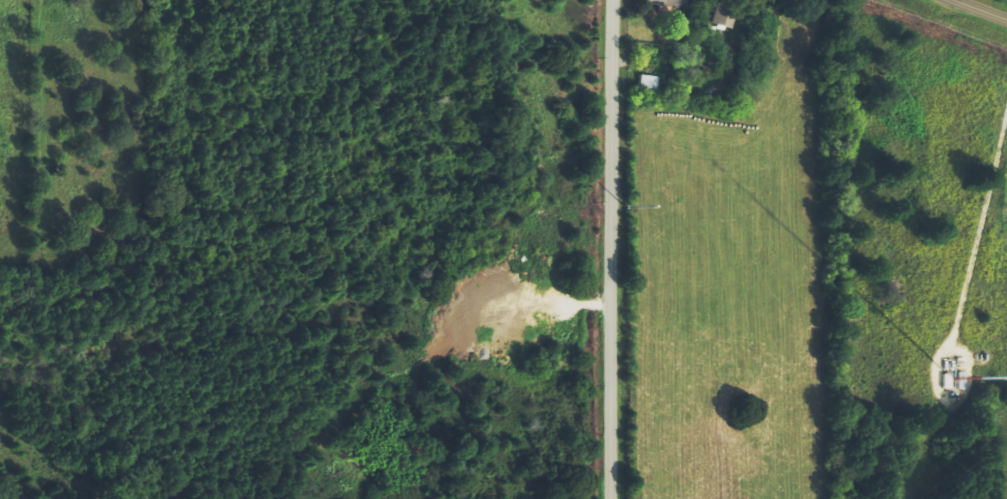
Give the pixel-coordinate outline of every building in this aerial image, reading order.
[(733,29),(739,4),(724,0),(719,0),(713,23),(733,29)]
